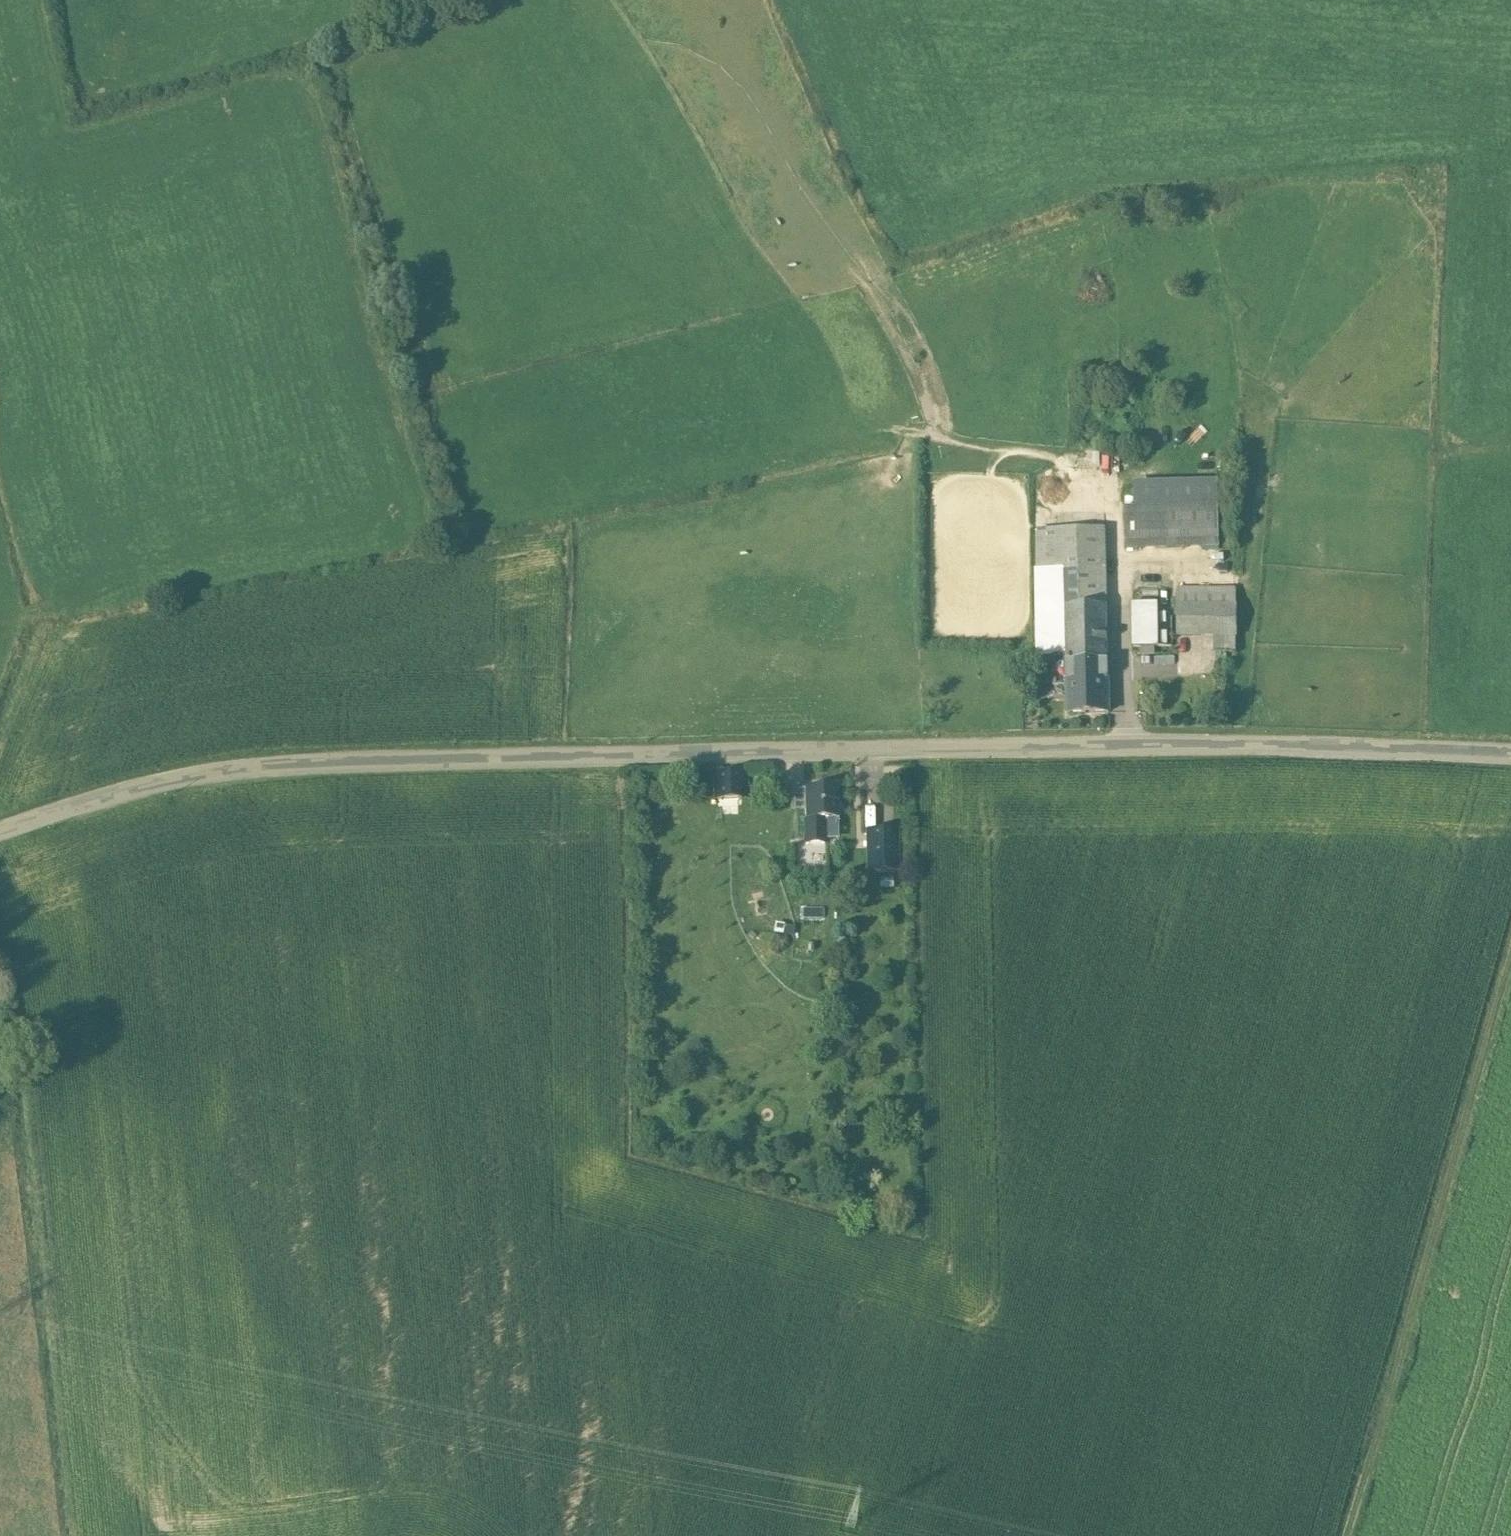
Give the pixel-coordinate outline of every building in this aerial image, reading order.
[(1220,481),(1135,483),(1135,508),(1221,506),(1220,481)] [(1135,508),(1127,508),(1128,549),(1222,547),(1221,506),(1135,508)] [(1066,529),(1038,529),(1040,656),(1054,656),(1065,655),(1065,651),(1106,650),(1104,528),(1066,529)] [(1233,589),(1180,589),(1179,636),(1216,636),(1236,636),(1236,589),(1233,589)] [(1172,604),(1131,604),(1132,648),(1173,648),(1172,604)] [(1236,636),(1216,636),(1216,653),(1229,653),(1236,653),(1236,636)] [(1106,650),(1065,651),(1065,655),(1065,688),(1066,722),(1107,721),(1106,650)] [(1065,688),(1065,655),(1054,656),(1055,689),(1065,688)] [(749,770),(715,771),(717,813),(737,813),(736,796),(750,796),(749,770)] [(836,784),(822,784),(822,788),(805,789),(806,809),(806,845),(820,844),(823,844),(823,820),(838,820),(837,788),(836,788),(836,784)] [(805,789),(791,789),(792,809),(806,809),(805,789)] [(866,870),(898,870),(899,826),(866,826),(866,870)] [(820,844),(806,845),(807,866),(820,866),(820,844)]
